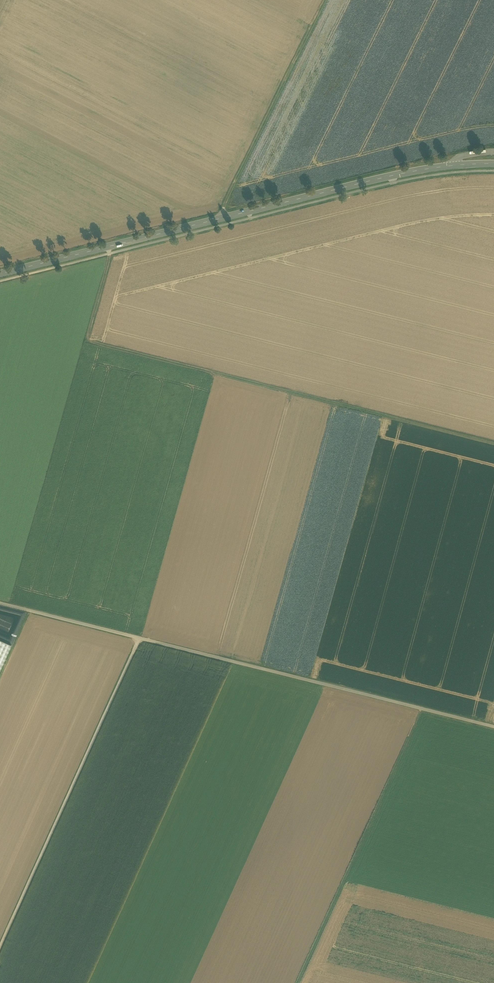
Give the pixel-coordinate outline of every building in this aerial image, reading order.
[(11,645),(0,640),(0,670),(11,645)]
